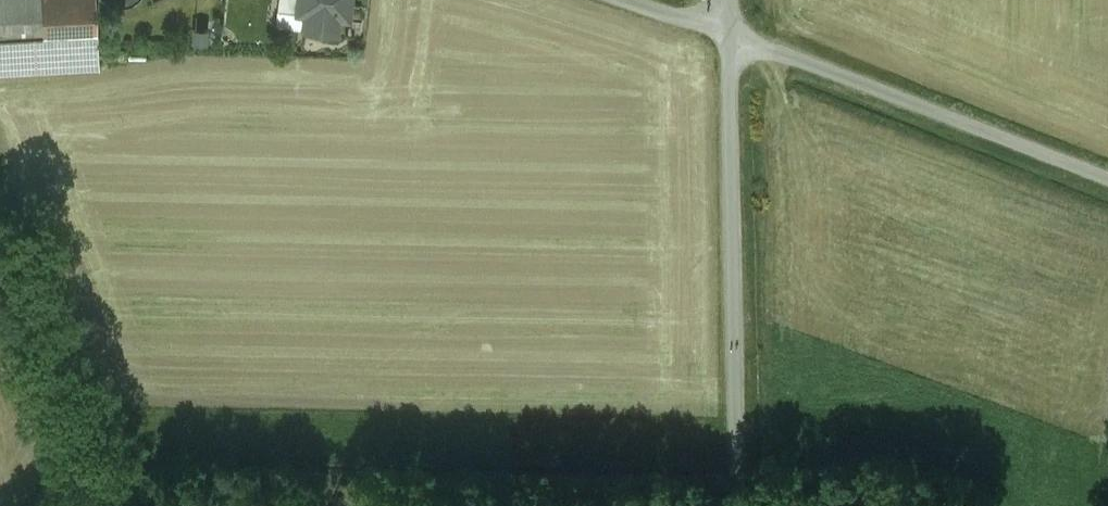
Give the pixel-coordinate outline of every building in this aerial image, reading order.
[(43,40),(41,0),(0,0),(0,42),(43,40)] [(43,40),(44,53),(98,50),(95,0),(41,0),(43,40)] [(299,0),(278,0),(277,10),(298,12),(299,0)] [(298,12),(306,13),(304,28),(336,32),(339,17),(348,18),(350,0),(299,0),(298,12)]
